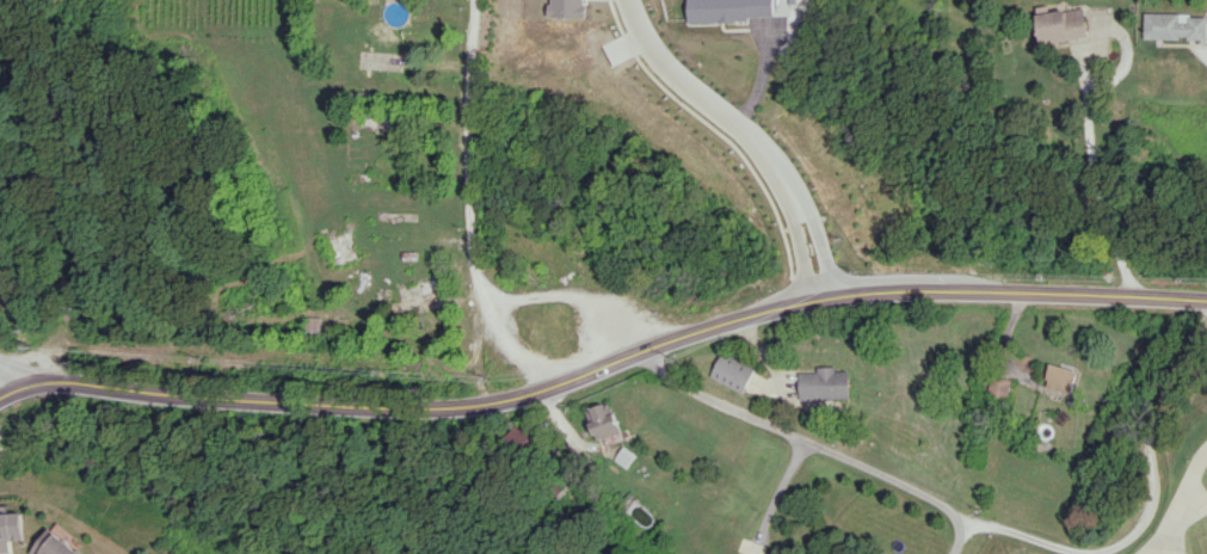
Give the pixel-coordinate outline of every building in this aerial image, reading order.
[(546,16),(585,17),(585,4),(581,4),(582,0),(549,0),(549,4),(546,4),(546,16)] [(688,23),(687,0),(772,0),(772,16),(747,16),(747,19),(735,20),(735,21),(718,23),(718,21),(688,23)] [(1088,36),(1084,6),(1035,14),(1040,44),(1088,36)] [(1144,13),(1143,38),(1206,40),(1206,15),(1144,13)] [(299,329),(317,335),(321,323),(304,316),(299,329)] [(710,378),(745,391),(755,366),(721,352),(710,378)] [(1045,387),(1073,393),(1077,370),(1050,364),(1045,387)] [(850,397),(849,370),(837,371),(837,368),(800,369),(800,399),(850,397)] [(988,394),(1007,397),(1011,379),(991,376),(988,394)] [(594,439),(618,432),(608,401),(585,409),(594,439)] [(13,553),(12,541),(29,540),(28,512),(0,513),(0,553),(13,553)] [(54,527),(34,553),(36,553),(88,553),(54,527)]
